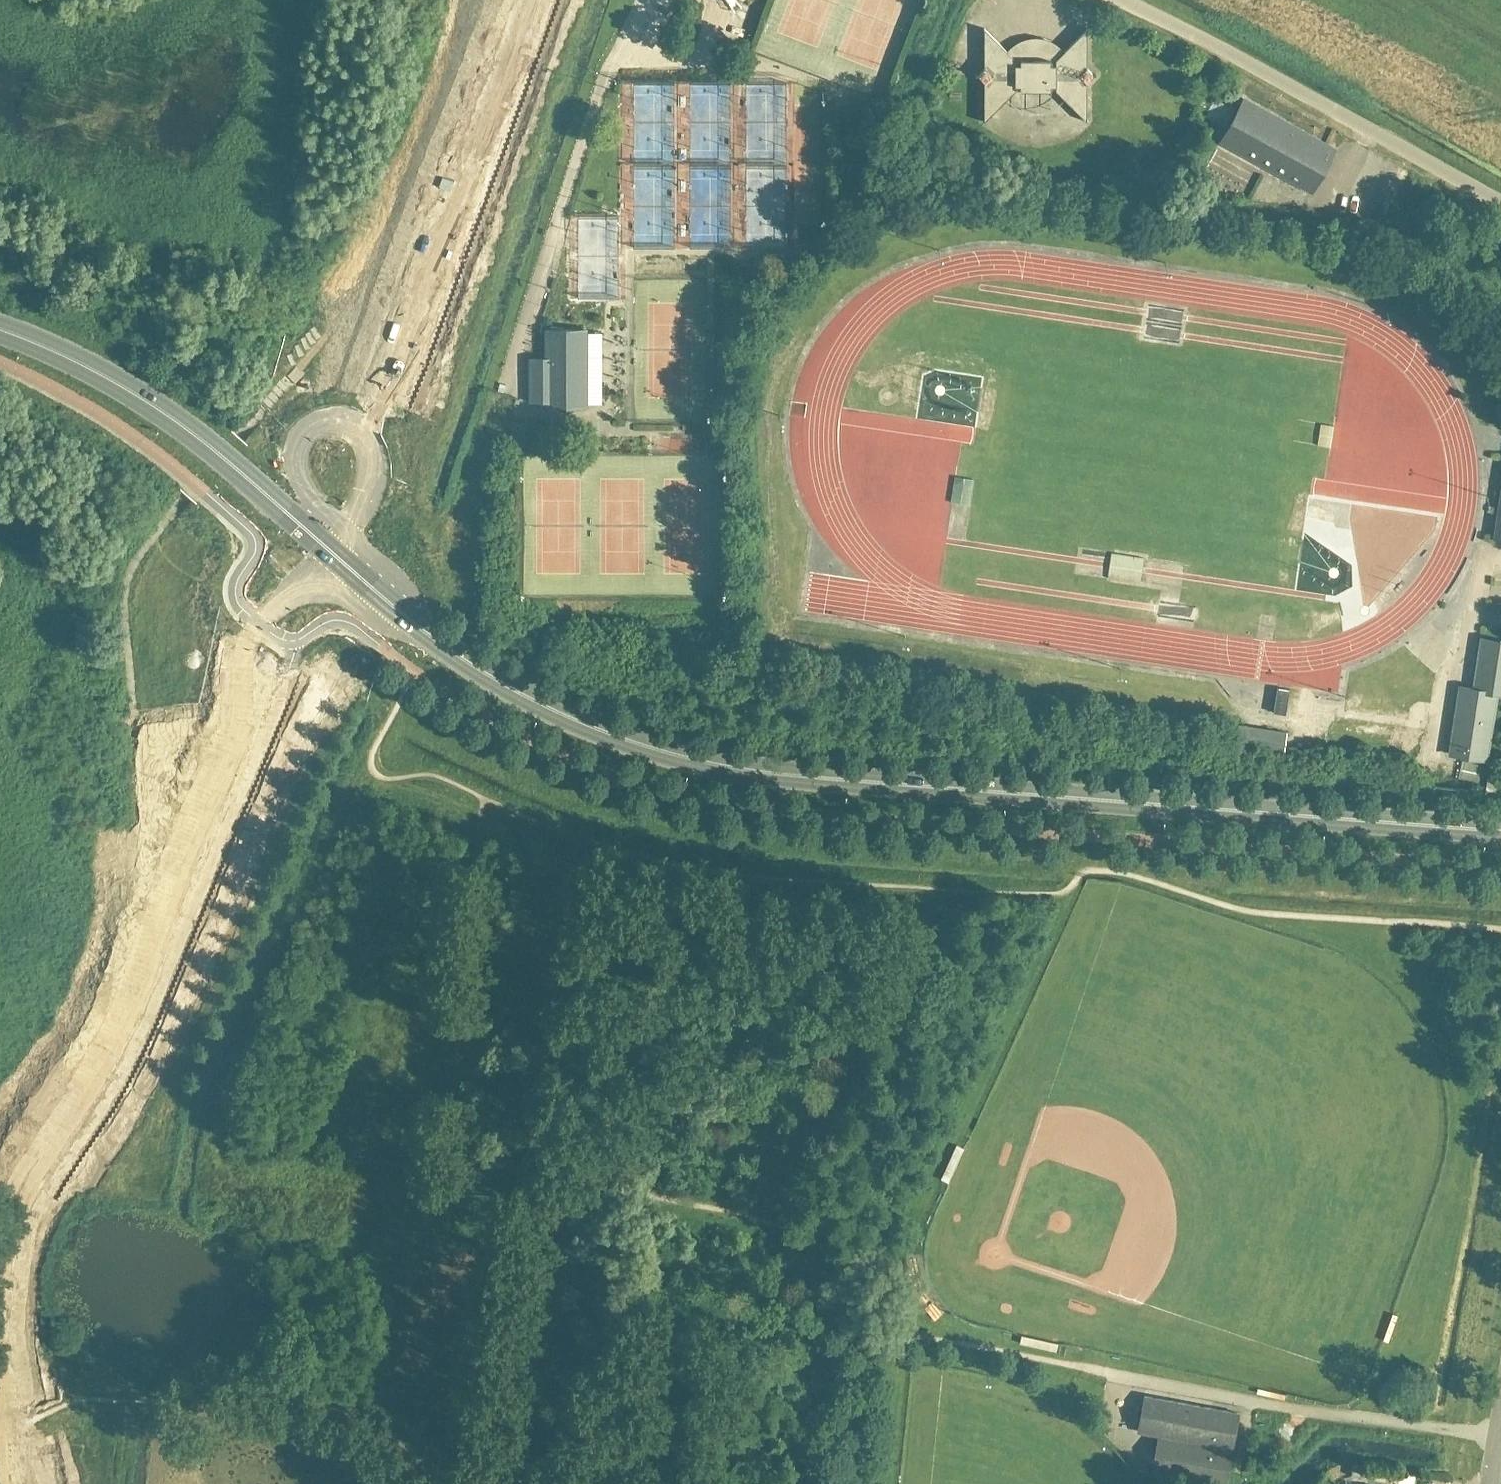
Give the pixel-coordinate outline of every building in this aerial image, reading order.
[(1096,76),(1096,74),(1093,74),(1087,68),(1087,37),(1083,33),(1088,29),(1087,28),(1056,60),(1015,60),(984,28),(983,29),(987,33),(984,37),(984,68),(978,74),(975,74),(975,76),(978,76),(984,81),(984,113),(987,117),(983,121),(984,122),(1015,90),(1056,90),(1087,122),(1088,121),(1084,117),(1087,113),(1087,82),(1093,76),(1096,76)] [(1212,97),(1203,115),(1227,127),(1236,109),(1212,97)] [(1218,142),(1312,192),(1336,147),(1243,97),(1236,109),(1227,127),(1218,142)] [(586,405),(586,329),(546,330),(546,358),(530,358),(530,402),(542,402),(542,406),(586,405)] [(517,439),(521,426),(511,422),(507,436),(517,439)] [(954,482),(951,506),(969,508),(972,484),(954,482)] [(1141,587),(1143,567),(1119,564),(1117,584),(1141,587)] [(1500,613),(1500,594),(1490,595),(1492,614),(1500,613)] [(1481,638),(1473,688),(1459,686),(1449,754),(1486,759),(1496,693),(1500,694),(1500,641),(1484,638),(1481,638)] [(1256,682),(1257,647),(1215,646),(1215,653),(1200,652),(1199,666),(1209,666),(1208,681),(1256,682)] [(1276,697),(1276,717),(1287,718),(1287,697),(1276,697)] [(1284,757),(1287,733),(1239,726),(1235,750),(1284,757)] [(1495,791),(1497,778),(1495,777),(1487,776),(1485,790),(1495,791)] [(1238,1413),(1165,1400),(1144,1396),(1138,1431),(1159,1435),(1152,1473),(1213,1483),(1225,1483),(1227,1472),(1238,1413)] [(1406,1479),(1352,1471),(1351,1480),(1379,1483),(1405,1483),(1406,1479)]
